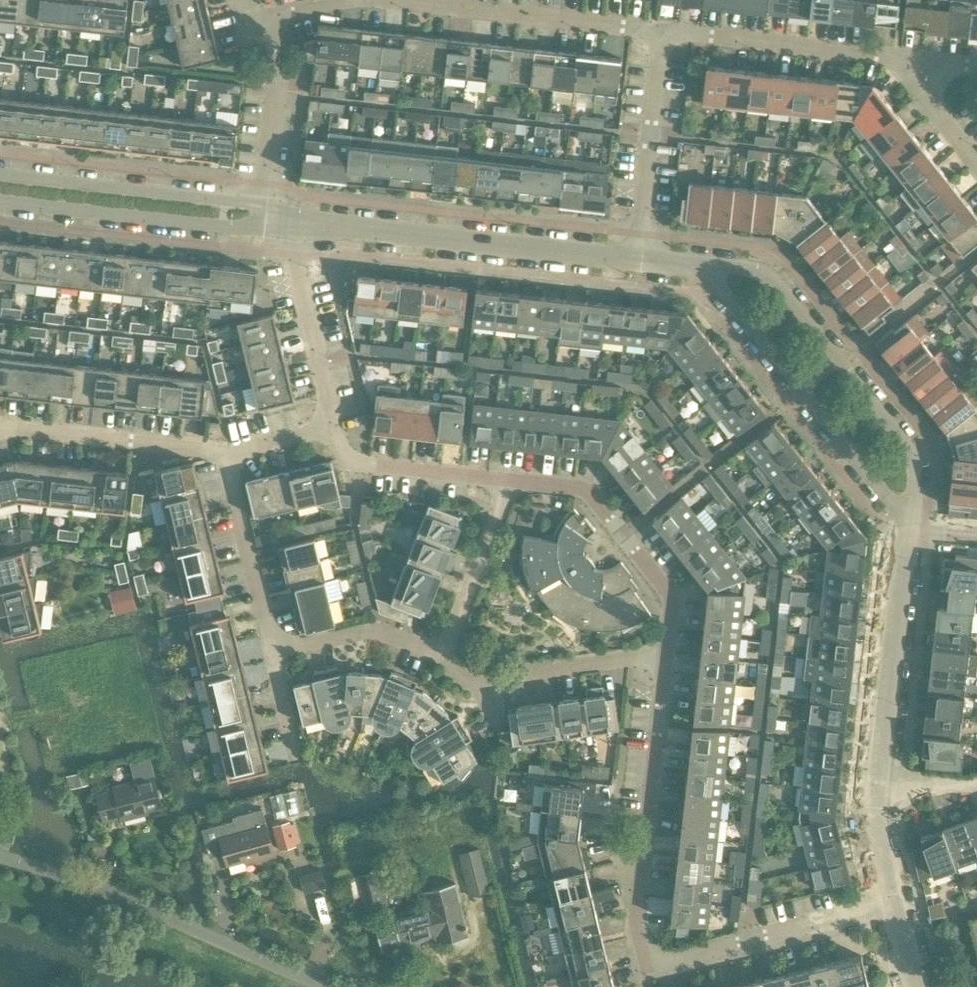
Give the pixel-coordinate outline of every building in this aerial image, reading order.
[(17,21),(19,0),(0,0),(0,20),(17,21)] [(17,21),(38,24),(41,0),(19,0),(17,21)] [(38,24),(60,26),(63,0),(41,0),(38,24)] [(60,26),(81,29),(84,0),(63,0),(60,26)] [(81,29),(103,31),(106,0),(84,0),(81,29)] [(103,31),(125,34),(129,0),(106,0),(103,31)] [(134,10),(144,11),(145,1),(139,0),(135,0),(134,10)] [(173,24),(210,15),(206,0),(180,0),(168,3),(173,24)] [(745,9),(746,0),(724,0),(724,6),(724,7),(724,6),(745,8),(745,9)] [(745,9),(746,9),(766,11),(767,11),(768,0),(746,0),(745,9)] [(788,14),(790,0),(768,0),(767,11),(787,13),(787,14),(788,14)] [(810,16),(811,0),(790,0),(788,14),(789,14),(789,13),(809,16),(810,16)] [(831,19),(833,0),(811,0),(810,16),(830,18),(831,19)] [(852,21),(855,0),(833,0),(831,19),(832,19),(832,18),(852,21)] [(874,23),(877,0),(855,0),(852,21),(853,21),(873,23),(874,23)] [(874,23),(875,24),(875,23),(895,25),(895,26),(896,26),(899,0),(877,0),(874,23)] [(925,29),(928,0),(906,0),(903,27),(904,27),(904,26),(924,29),(925,29)] [(947,32),(950,0),(928,0),(925,29),(926,29),(946,31),(946,32),(947,32)] [(968,34),(972,0),(950,0),(947,32),(947,31),(967,34),(968,34)] [(968,34),(969,34),(976,35),(976,0),(972,0),(968,34)] [(144,11),(134,10),(133,20),(143,21),(144,11)] [(173,24),(179,45),(215,36),(210,15),(173,24)] [(308,59),(337,62),(341,26),(319,24),(317,38),(305,41),(308,59)] [(337,62),(359,65),(362,29),(341,26),(337,62)] [(359,65),(380,67),(384,31),(362,29),(359,65)] [(400,80),(401,70),(405,34),(384,31),(380,67),(379,78),(400,80)] [(401,70),(423,72),(427,36),(405,34),(401,70)] [(215,36),(179,45),(184,67),(220,58),(215,36)] [(423,72),(445,74),(449,39),(427,36),(423,72)] [(445,74),(466,77),(470,41),(449,39),(445,74)] [(466,77),(488,79),(492,43),(470,41),(466,77)] [(488,79),(509,82),(513,46),(492,43),(488,79)] [(130,45),(129,55),(139,56),(140,46),(130,45)] [(509,82),(531,84),(535,48),(513,46),(509,82)] [(24,58),(34,59),(35,49),(25,48),(24,58)] [(531,84),(552,87),(556,51),(535,48),(531,84)] [(35,49),(34,59),(45,60),(46,50),(35,49)] [(552,87),(574,89),(578,53),(556,51),(552,87)] [(67,63),(77,64),(78,54),(68,53),(67,63)] [(574,89),(595,91),(599,56),(578,53),(574,89)] [(78,54),(77,64),(88,65),(89,55),(78,54)] [(139,56),(129,55),(128,65),(138,67),(139,56)] [(599,56),(595,91),(594,102),(616,104),(621,58),(599,56)] [(111,68),(121,69),(123,59),(112,58),(111,68)] [(4,61),(3,71),(13,73),(14,63),(4,61)] [(36,75),(47,76),(48,66),(38,65),(36,75)] [(48,66),(47,76),(57,77),(58,67),(48,66)] [(703,102),(725,104),(730,68),(707,66),(703,102)] [(725,104),(747,107),(751,71),(730,68),(725,104)] [(80,70),(79,80),(90,81),(91,71),(80,70)] [(91,71),(90,81),(100,82),(101,72),(91,71)] [(747,107),(768,109),(773,73),(751,71),(747,107)] [(144,83),(154,84),(156,74),(145,73),(144,83)] [(768,109),(790,112),(794,76),(773,73),(768,109)] [(156,74),(154,84),(165,85),(166,75),(156,74)] [(122,85),(132,86),(134,76),(123,75),(122,85)] [(790,112),(811,114),(815,78),(794,76),(790,112)] [(187,88),(197,89),(198,79),(188,78),(187,88)] [(811,114),(833,116),(837,81),(815,78),(811,114)] [(198,79),(197,89),(208,90),(209,80),(198,79)] [(833,116),(854,119),(873,85),(837,81),(833,116)] [(230,93),(241,94),(243,84),(231,83),(230,93)] [(854,119),(868,136),(896,113),(873,85),(854,119)] [(321,95),(333,96),(334,87),(322,86),(321,95)] [(334,87),(333,96),(345,98),(346,89),(334,87)] [(364,100),(376,101),(377,92),(365,91),(364,100)] [(377,92),(376,101),(388,102),(389,94),(377,92)] [(407,105),(419,106),(420,97),(408,96),(407,105)] [(420,97),(419,106),(431,107),(432,98),(420,97)] [(0,98),(0,102),(0,135),(18,137),(22,100),(0,98)] [(44,103),(22,100),(18,137),(40,140),(44,103)] [(320,110),(332,111),(333,102),(321,101),(320,110)] [(451,109),(463,111),(464,102),(452,101),(451,109)] [(333,102),(332,111),(344,113),(345,104),(333,102)] [(464,102),(463,111),(475,112),(476,103),(464,102)] [(65,105),(44,103),(40,140),(61,142),(65,105)] [(87,108),(65,105),(61,142),(83,145),(87,108)] [(494,114),(506,116),(507,107),(495,105),(494,114)] [(363,115),(375,116),(376,107),(364,106),(363,115)] [(376,107),(375,116),(387,117),(388,108),(376,107)] [(507,107),(506,116),(518,117),(519,108),(507,107)] [(108,110),(87,108),(83,145),(104,147),(108,110)] [(130,112),(108,110),(104,147),(126,149),(130,112)] [(537,119),(549,121),(550,112),(538,110),(537,119)] [(406,120),(418,121),(419,112),(407,111),(406,120)] [(151,115),(130,112),(126,149),(147,152),(151,115)] [(419,112),(418,121),(430,122),(431,113),(419,112)] [(550,112),(549,121),(561,122),(562,113),(550,112)] [(868,136),(881,153),(909,130),(896,113),(868,136)] [(173,117),(151,115),(147,152),(169,154),(173,117)] [(462,117),(444,115),(443,124),(447,124),(446,130),(460,132),(461,126),(462,117)] [(580,124),(592,125),(593,116),(581,115),(580,124)] [(593,116),(592,125),(604,127),(605,118),(593,116)] [(194,120),(173,117),(169,154),(190,157),(194,120)] [(462,117),(461,126),(473,127),(474,118),(462,117)] [(216,122),(194,120),(190,157),(212,159),(216,122)] [(492,129),(504,131),(505,122),(493,120),(492,129)] [(238,125),(216,122),(212,159),(234,162),(238,125)] [(505,122),(504,131),(516,132),(517,123),(505,122)] [(535,134),(547,135),(548,126),(536,125),(535,134)] [(548,126),(547,135),(559,137),(560,128),(548,126)] [(578,139),(590,140),(591,131),(579,130),(578,139)] [(712,139),(722,140),(723,131),(713,130),(712,139)] [(881,153),(895,170),(923,147),(909,130),(881,153)] [(591,131),(590,140),(602,142),(603,133),(591,131)] [(723,131),(722,140),(732,141),(733,132),(723,131)] [(328,142),(325,178),(346,180),(350,144),(351,135),(329,133),(328,142)] [(755,143),(765,144),(766,136),(756,135),(755,143)] [(766,136),(765,144),(775,145),(776,137),(766,136)] [(371,147),(367,183),(389,185),(394,140),(372,137),(371,147)] [(306,139),(302,175),(325,178),(328,142),(306,139)] [(798,147),(808,149),(809,140),(798,139),(798,147)] [(394,140),(389,185),(410,187),(415,142),(394,140)] [(809,140),(808,149),(818,150),(819,141),(809,140)] [(415,142),(410,187),(432,190),(436,154),(437,145),(415,142)] [(350,144),(346,180),(367,183),(371,147),(350,144)] [(705,152),(715,153),(716,145),(706,144),(705,152)] [(436,154),(432,190),(454,192),(458,157),(459,147),(437,145),(436,154)] [(716,145),(715,153),(725,154),(726,146),(716,145)] [(895,170),(908,186),(936,164),(923,147),(895,170)] [(748,157),(758,158),(759,149),(749,148),(748,157)] [(759,149),(758,158),(768,159),(769,151),(759,149)] [(479,159),(475,195),(497,197),(502,152),(480,150),(479,159)] [(502,152),(497,197),(518,200),(523,155),(502,152)] [(523,155),(518,200),(540,202),(545,157),(523,155)] [(458,157),(454,192),(475,195),(479,159),(458,157)] [(545,157),(540,202),(561,204),(566,159),(545,157)] [(566,159),(561,204),(583,207),(588,162),(566,159)] [(849,165),(855,173),(862,168),(856,160),(849,165)] [(588,162),(583,207),(605,209),(609,174),(610,164),(609,164),(588,162)] [(914,210),(921,203),(950,181),(936,164),(908,186),(900,193),(914,210)] [(815,174),(824,178),(828,171),(819,166),(815,174)] [(862,168),(855,173),(862,181),(868,176),(862,168)] [(828,171),(824,178),(833,183),(837,176),(828,171)] [(921,203),(935,220),(963,198),(950,181),(921,203)] [(680,218),(707,221),(711,185),(689,182),(687,197),(682,197),(680,218)] [(707,221),(729,223),(733,187),(711,185),(707,221)] [(729,223),(750,226),(754,190),(733,187),(729,223)] [(750,226),(771,228),(776,192),(754,190),(750,226)] [(771,228),(784,235),(807,196),(776,192),(771,228)] [(876,199),(882,207),(889,202),(882,194),(876,199)] [(784,235),(798,243),(826,220),(807,196),(784,235)] [(935,220),(948,237),(976,215),(963,198),(935,220)] [(863,205),(869,213),(875,208),(869,200),(863,205)] [(889,202),(882,207),(888,215),(895,210),(889,202)] [(875,208),(869,213),(875,221),(882,216),(875,208)] [(948,237),(941,243),(954,261),(976,243),(976,215),(948,237)] [(798,243),(811,259),(839,237),(826,220),(798,243)] [(902,233),(909,241),(915,236),(909,228),(902,233)] [(839,237),(811,259),(824,276),(860,248),(847,231),(839,237)] [(896,234),(889,239),(895,247),(902,242),(896,234)] [(915,236),(909,241),(915,249),(922,244),(915,236)] [(16,280),(20,243),(0,240),(0,278),(16,280)] [(902,242),(895,247),(902,255),(908,250),(902,242)] [(20,243),(16,280),(37,282),(41,245),(20,243)] [(41,245),(37,282),(59,285),(63,248),(41,245)] [(63,248),(59,285),(80,287),(84,250),(63,248)] [(860,248),(824,276),(838,293),(874,265),(860,248)] [(84,250),(80,287),(102,290),(106,252),(84,250)] [(106,252),(102,290),(123,292),(128,255),(106,252)] [(128,255),(123,292),(145,294),(149,257),(128,255)] [(149,257),(145,294),(166,297),(170,260),(149,257)] [(170,260),(166,297),(188,299),(192,262),(170,260)] [(192,262),(188,299),(208,302),(209,302),(214,265),(192,262)] [(930,268),(936,276),(942,270),(936,263),(930,268)] [(208,302),(208,305),(243,309),(241,321),(252,318),(257,270),(214,265),(209,302),(208,302)] [(874,265),(838,293),(851,310),(887,281),(874,265)] [(916,274),(923,282),(929,277),(923,269),(916,274)] [(354,311),(376,314),(380,278),(358,275),(354,311)] [(376,314),(398,316),(402,280),(380,278),(376,314)] [(398,316),(419,319),(423,283),(402,280),(398,316)] [(887,281),(851,310),(865,328),(868,331),(885,318),(882,314),(894,305),(901,299),(901,298),(887,281)] [(944,286),(951,294),(957,289),(951,281),(944,286)] [(419,319),(441,321),(445,285),(423,283),(419,319)] [(445,285),(441,321),(463,323),(467,288),(445,285)] [(472,324),(495,327),(499,291),(476,289),(472,324)] [(495,327),(516,329),(520,294),(499,291),(495,327)] [(935,298),(941,305),(948,300),(942,293),(935,298)] [(516,329),(538,332),(542,296),(520,294),(516,329)] [(538,332),(559,334),(563,299),(542,296),(538,332)] [(558,344),(579,347),(585,301),(563,299),(559,334),(558,344)] [(601,349),(602,339),(606,303),(585,301),(579,347),(601,349)] [(602,339),(624,342),(628,306),(606,303),(602,339)] [(624,342),(645,344),(649,308),(628,306),(624,342)] [(1,317),(11,318),(12,308),(2,307),(1,317)] [(972,320),(976,316),(976,314),(972,307),(965,313),(972,320)] [(12,308),(11,318),(21,319),(22,309),(12,308)] [(645,344),(669,347),(687,313),(649,308),(645,344)] [(44,321),(54,323),(55,313),(45,311),(44,321)] [(55,313),(54,323),(64,324),(65,314),(55,313)] [(241,321),(238,322),(243,344),(279,335),(274,313),(252,318),(241,321)] [(669,347),(683,365),(711,343),(687,313),(669,347)] [(130,331),(140,332),(141,322),(139,322),(140,316),(132,315),(130,331)] [(875,340),(892,361),(920,339),(928,332),(914,315),(895,330),(892,326),(875,340)] [(87,326),(98,328),(99,317),(88,316),(87,326)] [(99,317),(98,328),(108,329),(109,319),(99,317)] [(956,324),(963,332),(969,327),(963,319),(956,324)] [(141,322),(140,332),(151,334),(152,323),(141,322)] [(26,335),(36,337),(37,326),(27,325),(26,335)] [(37,326),(36,337),(46,338),(47,328),(37,326)] [(173,336),(183,337),(184,327),(174,326),(173,336)] [(184,327),(183,337),(194,338),(195,328),(184,327)] [(969,327),(963,332),(969,340),(976,335),(969,327)] [(69,340),(79,341),(80,331),(70,330),(69,340)] [(80,331),(79,341),(89,343),(91,332),(80,331)] [(112,345),(122,346),(123,336),(113,335),(112,345)] [(279,335),(243,344),(248,365),(284,356),(279,335)] [(123,336),(122,346),(132,347),(134,337),(123,336)] [(208,341),(210,352),(220,350),(218,339),(208,341)] [(892,361),(905,378),(933,355),(920,339),(892,361)] [(155,350),(165,351),(166,341),(156,340),(155,350)] [(166,341),(165,351),(176,352),(177,342),(166,341)] [(360,352),(372,353),(373,344),(361,343),(360,352)] [(683,365),(697,382),(725,360),(711,343),(683,365)] [(187,354),(197,355),(199,345),(188,344),(187,354)] [(373,344),(372,353),(384,354),(385,345),(373,344)] [(8,395),(12,358),(13,350),(0,348),(0,394),(8,395)] [(403,357),(415,358),(416,349),(404,348),(403,357)] [(933,355),(905,378),(919,395),(947,372),(956,365),(942,348),(933,355)] [(416,349),(415,358),(427,359),(428,350),(416,349)] [(8,395),(29,397),(33,360),(34,352),(13,350),(12,358),(8,395)] [(449,362),(463,363),(464,352),(450,351),(449,362)] [(284,356),(248,365),(253,386),(289,377),(284,356)] [(478,365),(491,366),(492,358),(479,356),(478,365)] [(492,358),(491,366),(503,368),(504,359),(492,358)] [(29,397),(51,399),(55,362),(33,360),(29,397)] [(697,382),(710,399),(738,377),(725,360),(697,382)] [(213,363),(215,373),(225,371),(223,361),(213,363)] [(391,370),(402,372),(403,363),(392,361),(391,370)] [(521,370),(534,371),(535,362),(522,361),(521,370)] [(51,399),(72,402),(76,365),(55,362),(51,399)] [(535,362),(534,371),(546,373),(547,364),(535,362)] [(403,363),(402,372),(414,373),(415,364),(403,363)] [(72,402),(94,404),(98,367),(76,365),(72,402)] [(919,395),(932,412),(969,382),(956,365),(947,372),(919,395)] [(434,375),(445,376),(446,367),(435,366),(434,375)] [(564,375),(576,376),(577,367),(565,366),(564,375)] [(94,404),(115,407),(120,370),(98,367),(94,404)] [(446,367),(445,376),(457,378),(458,368),(446,367)] [(577,367),(576,376),(589,377),(590,369),(577,367)] [(115,407),(137,409),(141,372),(120,370),(115,407)] [(225,371),(215,373),(218,383),(227,381),(225,371)] [(477,380),(489,381),(490,372),(478,371),(477,380)] [(607,379),(619,381),(620,372),(608,371),(607,379)] [(137,409),(158,412),(163,375),(141,372),(137,409)] [(620,372),(619,381),(632,382),(633,374),(620,372)] [(508,383),(521,385),(522,376),(509,374),(508,383)] [(158,412),(180,414),(184,377),(163,375),(158,412)] [(522,376),(521,385),(533,386),(534,377),(522,376)] [(184,377),(180,414),(202,416),(203,413),(219,415),(213,387),(206,386),(206,380),(184,377)] [(253,386),(242,388),(247,409),(258,407),(258,408),(295,399),(289,377),(253,386)] [(717,421),(723,416),(752,394),(738,377),(710,399),(704,404),(717,421)] [(551,388),(564,389),(565,381),(552,379),(551,388)] [(565,381),(564,389),(576,391),(577,382),(565,381)] [(946,429),(974,406),(976,403),(976,392),(969,382),(932,412),(946,429)] [(373,429),(395,432),(400,396),(401,386),(378,384),(373,429)] [(591,393),(606,394),(607,386),(592,384),(591,393)] [(607,386),(606,394),(621,396),(622,387),(607,386)] [(657,397),(665,407),(672,402),(664,392),(657,397)] [(442,401),(438,437),(460,439),(465,395),(443,393),(442,401)] [(752,394),(723,416),(737,433),(766,411),(752,394)] [(395,432),(417,434),(421,398),(400,396),(395,432)] [(417,434),(438,437),(442,401),(421,398),(417,434)] [(644,404),(653,416),(660,411),(651,399),(644,404)] [(223,405),(225,415),(235,413),(233,402),(223,405)] [(672,402),(665,407),(672,417),(679,412),(672,402)] [(470,440),(492,443),(496,407),(474,404),(470,440)] [(950,443),(976,435),(976,410),(974,406),(946,429),(950,443)] [(492,443),(514,445),(518,409),(496,407),(492,443)] [(285,412),(288,426),(299,423),(296,409),(285,412)] [(514,445),(535,447),(539,412),(518,409),(514,445)] [(660,411),(653,416),(662,428),(669,423),(660,411)] [(535,447),(557,450),(561,414),(539,412),(535,447)] [(557,450),(578,452),(582,417),(561,414),(557,450)] [(578,452),(602,455),(621,421),(582,417),(578,452)] [(602,455),(616,473),(645,451),(621,421),(602,455)] [(774,422),(746,444),(760,462),(788,440),(774,422)] [(684,431),(691,441),(698,436),(690,426),(684,431)] [(672,441),(680,450),(687,445),(679,435),(672,441)] [(954,457),(976,460),(976,435),(950,443),(954,457)] [(698,436),(691,441),(698,450),(705,445),(698,436)] [(760,462),(752,468),(766,485),(774,479),(802,456),(788,440),(760,462)] [(687,445),(680,450),(688,460),(694,455),(687,445)] [(616,473),(630,490),(658,468),(645,451),(616,473)] [(802,456),(774,479),(787,496),(815,473),(802,456)] [(952,479),(976,482),(976,460),(954,457),(952,479)] [(0,464),(0,505),(19,501),(17,460),(0,464)] [(50,464),(17,460),(19,501),(45,503),(50,464)] [(331,460),(310,465),(318,500),(319,505),(350,506),(351,494),(340,494),(331,460)] [(161,497),(200,488),(194,461),(155,471),(161,497)] [(76,467),(50,464),(45,503),(72,506),(76,467)] [(310,465),(289,470),(297,505),(318,500),(310,465)] [(714,470),(728,488),(735,482),(721,465),(714,470)] [(102,470),(76,467),(72,506),(98,509),(102,470)] [(658,468),(630,490),(644,508),(672,486),(658,468)] [(130,473),(102,470),(98,509),(125,513),(130,473)] [(289,470),(268,475),(276,510),(297,505),(289,470)] [(815,473),(787,496),(801,513),(829,490),(815,473)] [(703,480),(716,497),(723,491),(710,474),(703,480)] [(268,475),(246,481),(255,516),(276,510),(268,475)] [(952,479),(949,506),(970,508),(969,516),(976,517),(976,482),(952,479)] [(735,482),(728,488),(736,497),(743,492),(735,482)] [(167,523),(206,514),(200,488),(161,497),(167,523)] [(829,490),(801,513),(814,530),(842,507),(829,490)] [(723,491),(716,497),(724,506),(731,501),(723,491)] [(133,492),(132,503),(142,504),(143,494),(133,492)] [(652,519),(666,537),(695,514),(681,497),(652,519)] [(362,501),(361,514),(372,516),(373,502),(362,501)] [(142,504),(132,503),(131,513),(141,514),(142,504)] [(430,503),(420,529),(453,542),(460,526),(456,524),(460,515),(430,503)] [(747,512),(755,521),(762,516),(754,506),(747,512)] [(842,507),(814,530),(829,549),(866,537),(842,507)] [(591,560),(588,555),(585,556),(584,554),(584,552),(584,550),(584,548),(584,546),(584,545),(585,543),(586,541),(586,539),(587,538),(590,535),(593,532),(594,531),(596,530),(585,516),(582,518),(574,508),(569,512),(564,517),(560,523),(557,528),(555,534),(553,540),(523,535),(523,537),(524,537),(524,543),(523,548),(523,554),(524,560),(519,560),(531,584),(532,586),(534,590),(536,589),(550,607),(549,608),(554,613),(575,630),(576,625),(584,628),(591,629),(599,630),(607,630),(614,629),(622,628),(623,632),(645,619),(651,614),(634,591),(638,588),(630,577),(632,576),(621,562),(620,563),(617,565),(615,566),(612,568),(610,569),(608,569),(606,569),(604,569),(601,569),(599,569),(597,568),(595,568),(594,567),(595,564),(591,560)] [(174,549),(213,539),(206,514),(167,523),(174,549)] [(372,516),(361,514),(359,528),(370,529),(372,516)] [(666,537),(680,554),(708,531),(695,514),(666,537)] [(735,521),(744,531),(751,526),(742,515),(735,521)] [(762,516),(755,521),(763,531),(769,526),(762,516)] [(334,517),(323,520),(325,529),(337,526),(334,517)] [(325,529),(323,520),(311,523),(314,532),(325,529)] [(302,525),(281,530),(283,539),(304,534),(302,525)] [(751,526),(744,531),(753,542),(760,537),(751,526)] [(58,538),(68,539),(69,529),(59,528),(58,538)] [(68,539),(78,540),(79,530),(69,529),(68,539)] [(420,529),(410,553),(444,566),(451,569),(457,553),(447,549),(449,542),(453,543),(453,542),(420,529)] [(283,539),(281,530),(269,533),(272,542),(283,539)] [(680,554),(693,570),(722,548),(708,531),(680,554)] [(111,544),(121,545),(123,535),(112,534),(111,544)] [(280,546),(285,568),(320,559),(315,537),(280,546)] [(829,549),(826,572),(862,576),(866,537),(829,549)] [(355,538),(346,541),(349,552),(358,550),(355,538)] [(362,541),(366,555),(376,552),(373,538),(362,541)] [(180,575),(219,565),(213,539),(174,549),(180,575)] [(781,540),(774,545),(782,555),(789,550),(781,540)] [(128,549),(130,559),(140,557),(138,547),(128,549)] [(761,552),(770,565),(777,559),(768,547),(761,552)] [(693,570),(708,589),(746,579),(722,548),(693,570)] [(37,576),(37,575),(29,577),(29,576),(32,553),(31,549),(0,557),(0,585),(37,576)] [(358,550),(349,552),(352,564),(361,561),(358,550)] [(410,553),(401,578),(434,591),(441,575),(437,573),(440,566),(443,568),(444,566),(410,553)] [(940,585),(976,589),(976,557),(967,555),(955,554),(951,554),(951,558),(944,558),(943,565),(941,584),(940,584),(940,585)] [(285,568),(290,589),(325,580),(320,559),(285,568)] [(115,563),(117,573),(127,571),(124,561),(115,563)] [(223,604),(220,593),(225,592),(219,565),(180,575),(186,601),(195,599),(197,610),(223,604)] [(769,568),(768,583),(776,584),(778,569),(769,568)] [(127,571),(117,573),(119,583),(129,581),(127,571)] [(826,572),(824,593),(860,597),(862,576),(826,572)] [(134,575),(136,585),(146,583),(144,573),(134,575)] [(44,602),(43,600),(36,602),(35,601),(38,578),(37,576),(0,585),(0,612),(44,602)] [(783,576),(782,589),(791,590),(792,577),(783,576)] [(434,591),(401,578),(391,603),(376,597),(379,612),(402,621),(407,609),(421,615),(425,606),(428,607),(434,591)] [(708,589),(706,613),(741,617),(746,579),(708,589)] [(290,589),(295,610),(330,601),(325,580),(290,589)] [(357,583),(359,594),(368,592),(365,581),(357,583)] [(146,583),(136,585),(139,595),(149,593),(146,583)] [(776,584),(768,583),(766,598),(775,599),(776,584)] [(938,605),(938,606),(974,610),(976,589),(940,585),(941,585),(938,606),(938,605)] [(111,591),(116,612),(136,607),(131,587),(111,591)] [(791,590),(782,589),(781,601),(789,602),(791,590)] [(368,592),(359,594),(362,606),(371,603),(368,592)] [(824,593),(822,615),(857,619),(860,597),(824,593)] [(330,601),(295,610),(301,631),(335,623),(330,601)] [(0,612),(0,625),(4,640),(24,635),(25,637),(25,638),(26,638),(28,639),(30,639),(33,639),(34,639),(36,638),(38,637),(39,636),(41,634),(40,634),(39,631),(42,630),(42,627),(44,604),(44,602),(0,612)] [(197,651),(237,641),(231,614),(226,615),(223,604),(197,610),(189,612),(192,623),(191,624),(196,648),(192,649),(193,654),(198,653),(197,651)] [(936,627),(936,628),(971,632),(972,631),(971,631),(973,611),(974,611),(974,610),(938,606),(938,607),(936,627)] [(706,613),(703,634),(739,638),(741,617),(706,613)] [(812,613),(809,635),(855,640),(857,619),(822,615),(812,613)] [(779,619),(777,632),(786,633),(787,620),(779,619)] [(763,628),(761,641),(770,642),(771,629),(763,628)] [(933,648),(933,649),(969,653),(969,652),(971,632),(936,628),(934,648),(933,648)] [(777,632),(776,644),(785,645),(786,633),(777,632)] [(703,634),(701,656),(737,660),(739,638),(703,634)] [(809,635),(807,656),(817,658),(852,662),(855,640),(809,635)] [(203,676),(243,666),(237,641),(197,651),(198,653),(203,676)] [(770,642),(761,641),(760,653),(769,654),(770,642)] [(931,671),(967,675),(976,676),(976,669),(976,654),(969,653),(933,649),(933,650),(934,650),(931,670),(931,671)] [(701,656),(699,677),(734,681),(737,660),(701,656)] [(807,656),(804,678),(814,679),(850,683),(852,662),(817,658),(807,656)] [(774,662),(772,675),(781,676),(783,663),(774,662)] [(209,702),(250,692),(243,666),(203,676),(209,700),(205,701),(206,705),(210,704),(209,702)] [(351,713),(362,714),(365,673),(349,672),(341,673),(339,667),(326,670),(340,727),(341,727),(346,724),(350,719),(351,713)] [(339,728),(340,727),(326,670),(312,673),(314,680),(294,685),(303,724),(323,719),(327,725),(333,728),(339,728)] [(382,730),(382,731),(405,676),(392,670),(389,677),(382,674),(365,673),(362,714),(374,715),(374,721),(376,727),(382,730)] [(758,671),(757,684),(765,685),(767,672),(758,671)] [(929,692),(928,692),(964,696),(966,675),(967,675),(931,671),(929,692)] [(781,676),(772,675),(771,687),(780,688),(781,676)] [(400,725),(408,733),(435,701),(422,691),(415,688),(418,681),(405,676),(382,731),(383,731),(390,732),(396,730),(400,725)] [(699,677),(696,699),(732,703),(734,681),(699,677)] [(814,679),(812,700),(848,705),(850,683),(814,679)] [(765,685),(757,684),(755,696),(764,697),(765,685)] [(586,688),(587,697),(592,732),(619,728),(614,696),(604,697),(603,686),(586,688)] [(210,704),(216,727),(256,718),(250,692),(209,702),(210,704)] [(926,713),(926,714),(962,718),(962,717),(964,697),(964,696),(928,692),(928,693),(929,693),(927,713),(926,713)] [(578,698),(561,700),(566,736),(592,732),(587,697),(585,697),(586,700),(578,701),(578,698)] [(732,703),(696,699),(694,721),(730,725),(732,703)] [(552,702),(535,704),(540,740),(566,736),(561,700),(559,701),(560,704),(552,705),(552,702)] [(812,700),(809,722),(845,726),(848,705),(812,700)] [(414,757),(415,758),(465,727),(458,715),(452,719),(448,712),(435,701),(408,733),(417,740),(414,745),(412,751),(414,757)] [(540,740),(535,704),(518,707),(518,710),(508,711),(513,744),(540,740)] [(769,705),(768,718),(776,719),(778,706),(769,705)] [(924,735),(960,739),(959,739),(961,719),(962,719),(962,718),(926,714),(926,715),(924,735)] [(752,728),(760,729),(762,716),(753,715),(752,728)] [(222,755),(222,753),(262,743),(256,718),(216,727),(221,751),(217,752),(218,757),(222,755)] [(776,719),(768,718),(766,730),(775,731),(776,719)] [(809,722),(807,744),(843,748),(845,726),(809,722)] [(465,727),(415,758),(415,759),(420,763),(426,765),(433,764),(443,781),(457,773),(461,779),(477,760),(466,743),(472,739),(465,727)] [(693,727),(691,750),(726,754),(729,731),(693,727)] [(750,747),(758,748),(760,735),(751,734),(750,747)] [(960,739),(924,735),(924,736),(922,755),(927,756),(926,767),(961,772),(962,760),(957,759),(959,740),(960,739)] [(222,753),(222,755),(228,780),(269,770),(262,743),(222,753)] [(807,744),(805,766),(840,770),(843,748),(807,744)] [(764,748),(763,761),(772,762),(773,749),(764,748)] [(691,750),(688,771),(724,775),(726,754),(691,750)] [(772,762),(763,761),(761,773),(770,774),(772,762)] [(116,791),(98,796),(104,818),(137,810),(137,812),(162,806),(154,776),(151,762),(134,766),(137,781),(115,786),(116,791)] [(529,775),(542,777),(544,766),(530,764),(529,775)] [(581,775),(595,777),(596,766),(583,764),(581,775)] [(748,765),(746,778),(755,779),(756,766),(748,765)] [(544,766),(542,777),(545,777),(556,778),(557,767),(544,766)] [(596,766),(595,777),(608,778),(610,767),(596,766)] [(805,766),(802,787),(838,791),(840,770),(805,766)] [(688,771),(686,792),(722,796),(724,775),(688,771)] [(545,777),(541,808),(581,813),(583,794),(595,796),(597,783),(556,778),(545,777)] [(755,779),(746,778),(745,790),(753,791),(755,779)] [(802,787),(800,809),(836,813),(838,791),(802,787)] [(759,791),(758,803),(767,804),(768,792),(759,791)] [(686,792),(683,814),(719,818),(722,796),(686,792)] [(767,804),(758,803),(757,816),(765,817),(767,804)] [(541,808),(539,833),(578,838),(581,813),(541,808)] [(743,808),(741,820),(750,822),(751,809),(743,808)] [(263,809),(233,817),(234,820),(203,829),(211,856),(225,852),(228,863),(257,855),(258,859),(275,854),(263,809)] [(799,817),(806,846),(841,838),(835,815),(836,813),(800,809),(799,817)] [(683,814),(681,835),(717,840),(719,818),(683,814)] [(967,821),(976,849),(976,818),(968,821),(967,821)] [(750,822),(741,820),(740,833),(749,834),(750,822)] [(274,826),(280,849),(296,845),(290,821),(274,826)] [(942,829),(955,867),(956,867),(956,866),(976,859),(976,860),(976,849),(967,821),(966,821),(943,830),(942,829)] [(955,867),(942,829),(941,830),(921,837),(924,846),(913,850),(920,879),(955,867)] [(539,833),(538,840),(547,878),(586,868),(592,867),(587,849),(582,851),(578,838),(539,833)] [(681,835),(678,857),(714,861),(717,840),(681,835)] [(519,838),(508,841),(510,850),(521,847),(519,838)] [(806,846),(811,867),(846,859),(841,838),(806,846)] [(478,848),(459,853),(471,896),(490,891),(478,848)] [(738,851),(736,863),(745,864),(746,852),(738,851)] [(678,857),(676,878),(712,882),(714,861),(678,857)] [(846,859),(811,867),(816,889),(851,881),(846,859)] [(745,864),(736,863),(735,876),(744,877),(745,864)] [(751,866),(749,879),(758,880),(760,867),(751,866)] [(547,878),(553,903),(592,893),(586,868),(547,878)] [(357,876),(365,909),(391,903),(386,884),(383,870),(357,876)] [(539,877),(530,879),(532,885),(540,883),(539,877)] [(676,878),(674,900),(709,904),(712,882),(676,878)] [(532,885),(530,879),(522,881),(524,887),(532,885)] [(758,880),(749,879),(748,891),(757,892),(758,880)] [(426,891),(430,907),(435,927),(434,928),(436,935),(438,943),(437,943),(437,944),(469,937),(469,935),(468,936),(455,884),(456,884),(456,883),(424,891),(424,892),(426,891)] [(850,886),(840,888),(843,900),(852,897),(850,886)] [(592,893),(553,903),(559,927),(598,918),(596,911),(602,910),(600,900),(615,896),(613,888),(592,894),(592,893)] [(733,895),(731,907),(740,908),(741,896),(733,895)] [(709,904),(674,900),(671,922),(707,926),(709,904)] [(402,944),(436,935),(434,928),(435,927),(430,907),(399,915),(398,913),(394,914),(393,915),(396,925),(378,930),(378,928),(377,929),(383,953),(384,952),(384,951),(401,947),(402,948),(403,948),(402,944)] [(740,908),(731,907),(730,920),(739,920),(740,908)] [(559,927),(565,952),(604,942),(598,918),(559,927)] [(551,926),(542,928),(544,934),(552,932),(551,926)] [(544,934),(542,928),(534,930),(536,936),(544,934)] [(565,952),(571,976),(610,967),(604,942),(565,952)] [(836,961),(842,986),(869,986),(861,955),(836,961)] [(811,967),(816,986),(842,986),(836,961),(811,967)] [(574,986),(615,986),(610,967),(571,976),(574,986)] [(787,973),(790,986),(816,986),(811,967),(787,973)] [(762,979),(764,986),(790,986),(787,973),(762,979)] [(562,975),(554,977),(556,983),(564,981),(562,975)] [(556,983),(554,977),(546,979),(548,985),(556,983)]
